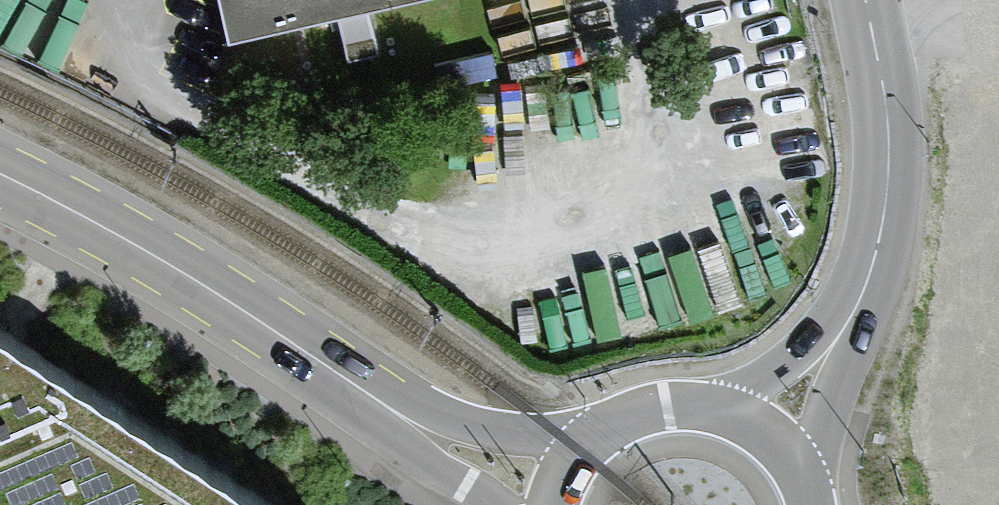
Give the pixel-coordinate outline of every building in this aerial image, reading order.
[(228,35),(339,11),(349,55),(380,49),(370,1),(376,0),(221,0),(228,35)] [(0,329),(0,504),(273,504),(0,329)]
